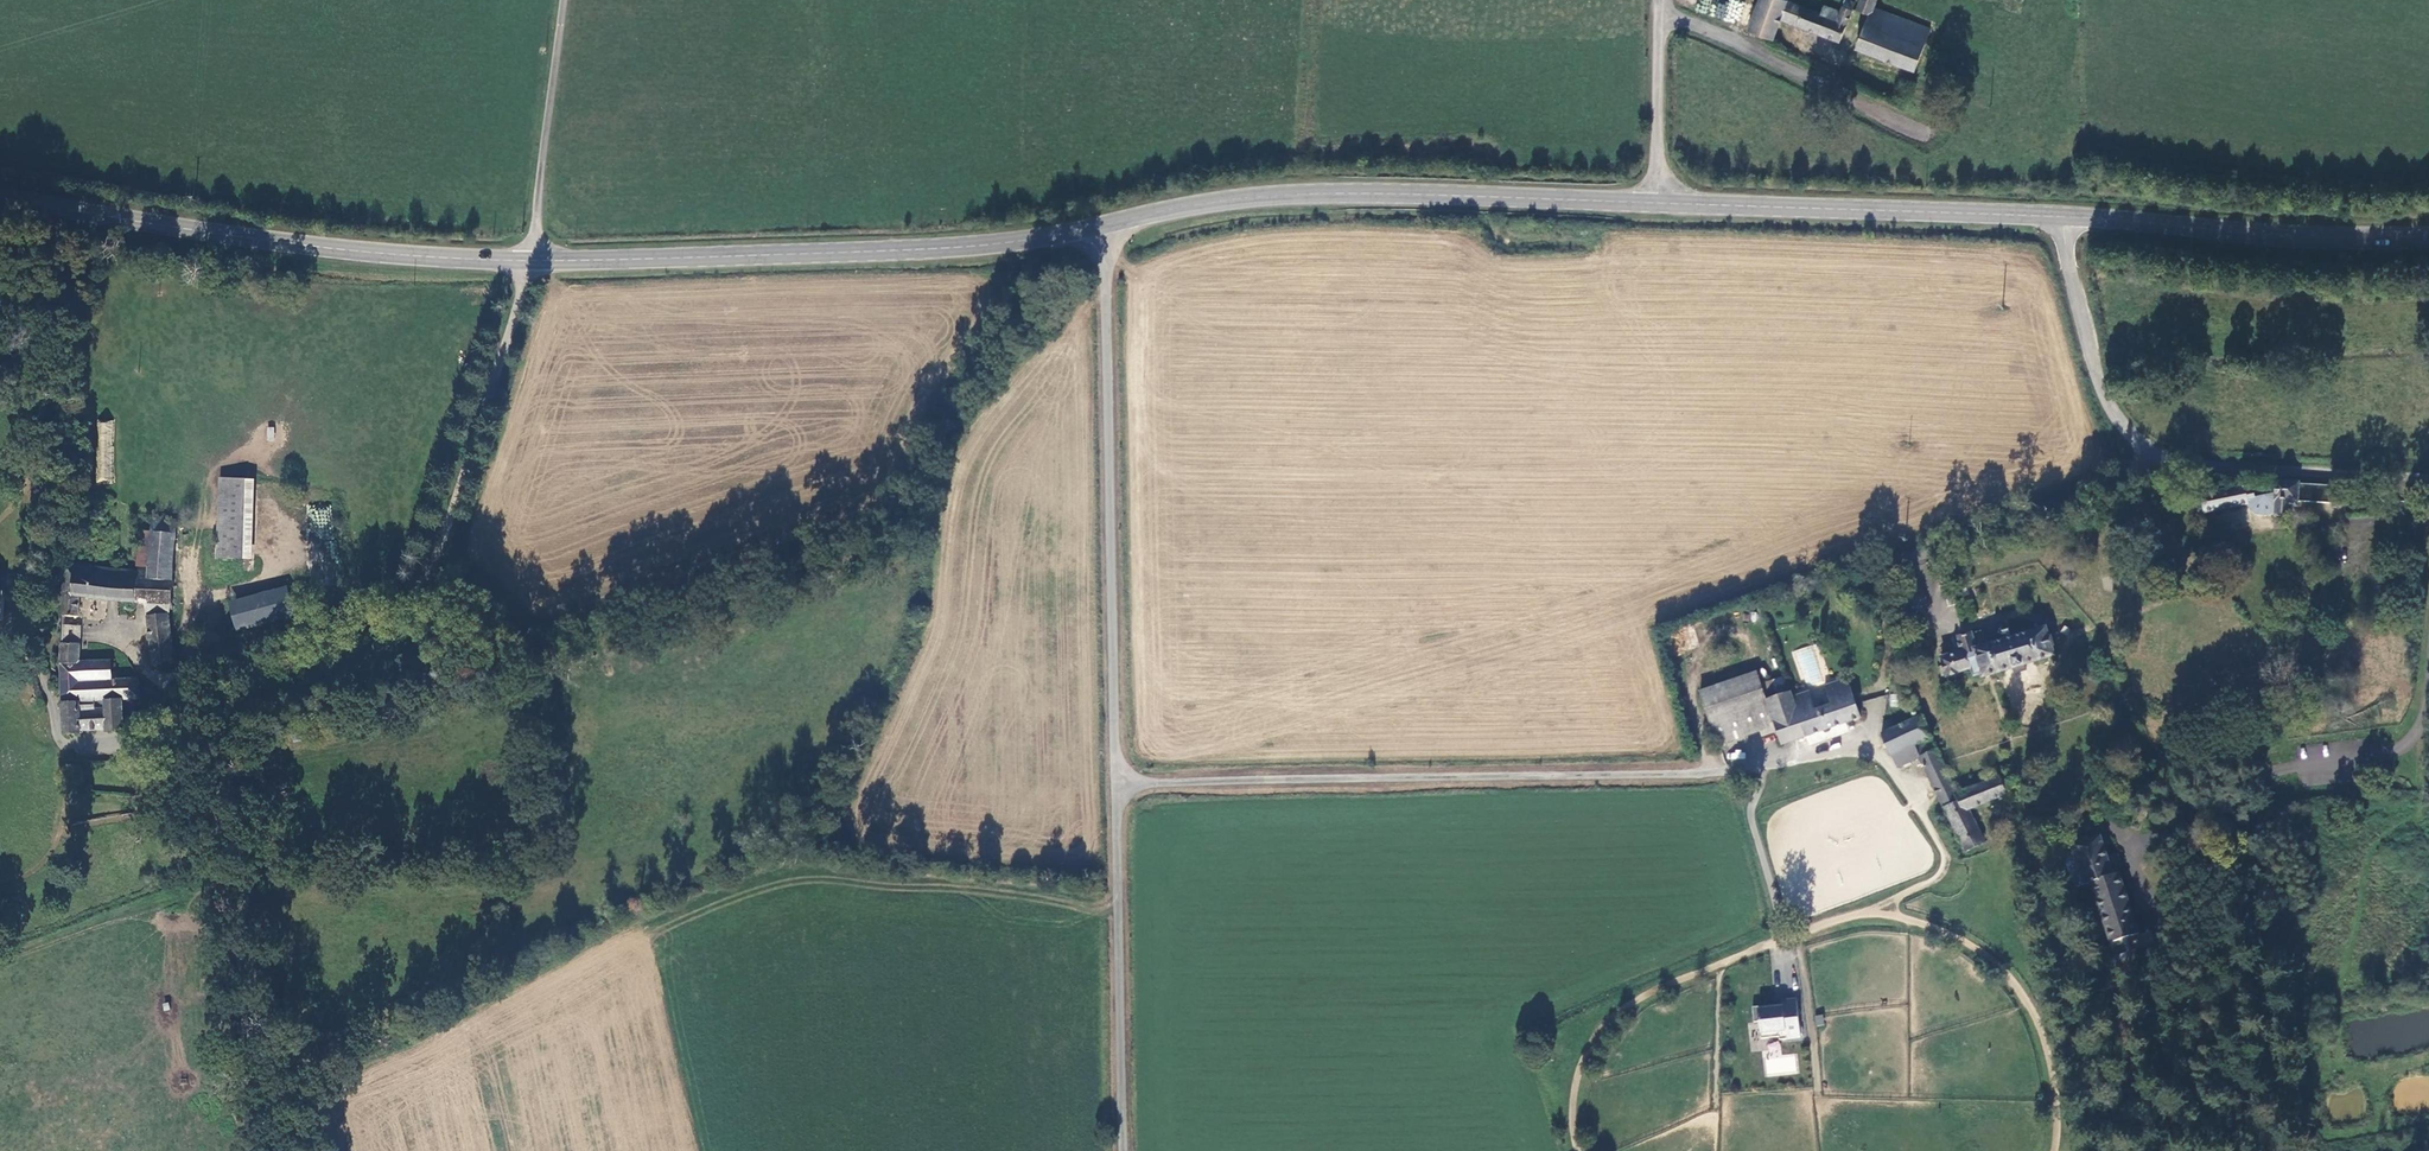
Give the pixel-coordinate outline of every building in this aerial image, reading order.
[(1737,24),(1742,2),(1736,0),(1728,0),(1726,5),(1718,3),(1714,18),(1737,24)] [(1787,1),(1785,0),(1760,0),(1749,28),(1772,39),(1780,20),(1787,1)] [(1850,14),(1854,4),(1846,0),(1842,10),(1850,14)] [(1914,71),(1929,32),(1873,8),(1876,0),(1862,0),(1857,11),(1868,15),(1856,47),(1914,71)] [(1780,20),(1795,26),(1803,8),(1787,1),(1780,20)] [(1850,14),(1842,10),(1841,12),(1825,6),(1821,15),(1803,8),(1795,26),(1837,45),(1850,14)] [(112,483),(115,421),(98,421),(95,482),(112,483)] [(2278,482),(2276,514),(2293,516),(2293,507),(2299,507),(2300,486),(2300,483),(2278,482)] [(219,560),(245,561),(247,484),(221,483),(219,560)] [(2267,516),(2273,514),(2274,494),(2255,497),(2252,484),(2246,486),(2251,507),(2260,515),(2267,516)] [(2247,504),(2251,507),(2246,486),(2201,495),(2204,513),(2247,504)] [(68,566),(65,581),(65,593),(56,592),(55,608),(63,609),(62,619),(76,620),(78,598),(90,597),(90,600),(172,606),(175,602),(175,535),(175,523),(153,521),(152,534),(151,569),(138,569),(139,573),(88,566),(68,566)] [(190,521),(175,521),(175,523),(175,535),(190,536),(190,521)] [(139,533),(138,569),(151,569),(152,534),(139,533)] [(59,566),(57,580),(65,581),(68,566),(59,566)] [(288,588),(231,606),(240,634),(297,617),(288,588)] [(175,667),(169,616),(148,617),(156,669),(175,667)] [(79,629),(62,628),(61,645),(78,645),(79,629)] [(2014,669),(2025,665),(2055,656),(2047,631),(1987,650),(1982,632),(1959,640),(1962,653),(1941,660),(1943,664),(1940,665),(1944,680),(1949,678),(1950,681),(1958,678),(1957,676),(1973,670),(1975,677),(1982,675),(1983,679),(2014,669)] [(78,645),(61,645),(66,705),(122,701),(142,700),(141,694),(142,687),(143,680),(112,683),(110,665),(78,665),(78,645)] [(1812,645),(1793,650),(1802,683),(1821,679),(1812,645)] [(2026,671),(2025,665),(2014,669),(2015,675),(2026,671)] [(1760,737),(1774,731),(1760,683),(1755,670),(1696,689),(1716,745),(1757,730),(1760,737)] [(1788,690),(1783,675),(1760,683),(1774,731),(1780,744),(1860,717),(1846,677),(1823,685),(1828,703),(1813,708),(1807,690),(1791,695),(1790,689),(1788,690)] [(125,720),(122,701),(66,705),(69,736),(83,735),(83,733),(110,731),(109,734),(128,733),(125,720)] [(1914,745),(1922,741),(1923,737),(1926,735),(1925,733),(1929,731),(1927,727),(1929,727),(1923,715),(1922,716),(1920,713),(1879,732),(1890,755),(1914,745)] [(2318,756),(2328,753),(2325,743),(2315,746),(2318,756)] [(1896,768),(1919,758),(1918,756),(1914,745),(1890,755),(1896,768)] [(1919,758),(1942,806),(1956,800),(1953,792),(1944,768),(1936,748),(1918,756),(1919,758)] [(129,752),(129,766),(150,768),(151,754),(129,752)] [(165,771),(158,773),(164,790),(170,789),(165,771)] [(1969,810),(2006,795),(1998,774),(1953,792),(1956,800),(1942,806),(1961,847),(1982,836),(1969,810)] [(2125,868),(2120,855),(2110,858),(2107,847),(2112,846),(2110,840),(2104,842),(2102,838),(2075,847),(2088,886),(2093,885),(2112,944),(2143,937),(2120,870),(2125,868)] [(2080,888),(2088,886),(2075,847),(2066,851),(2065,856),(2074,885),(2080,888)] [(1800,1038),(1796,998),(1780,999),(1780,1000),(1778,1000),(1777,998),(1754,1000),(1754,1005),(1751,1005),(1752,1022),(1756,1022),(1759,1038),(1777,1037),(1778,1040),(1800,1038)] [(1824,1025),(1822,1014),(1814,1015),(1816,1026),(1824,1025)]
